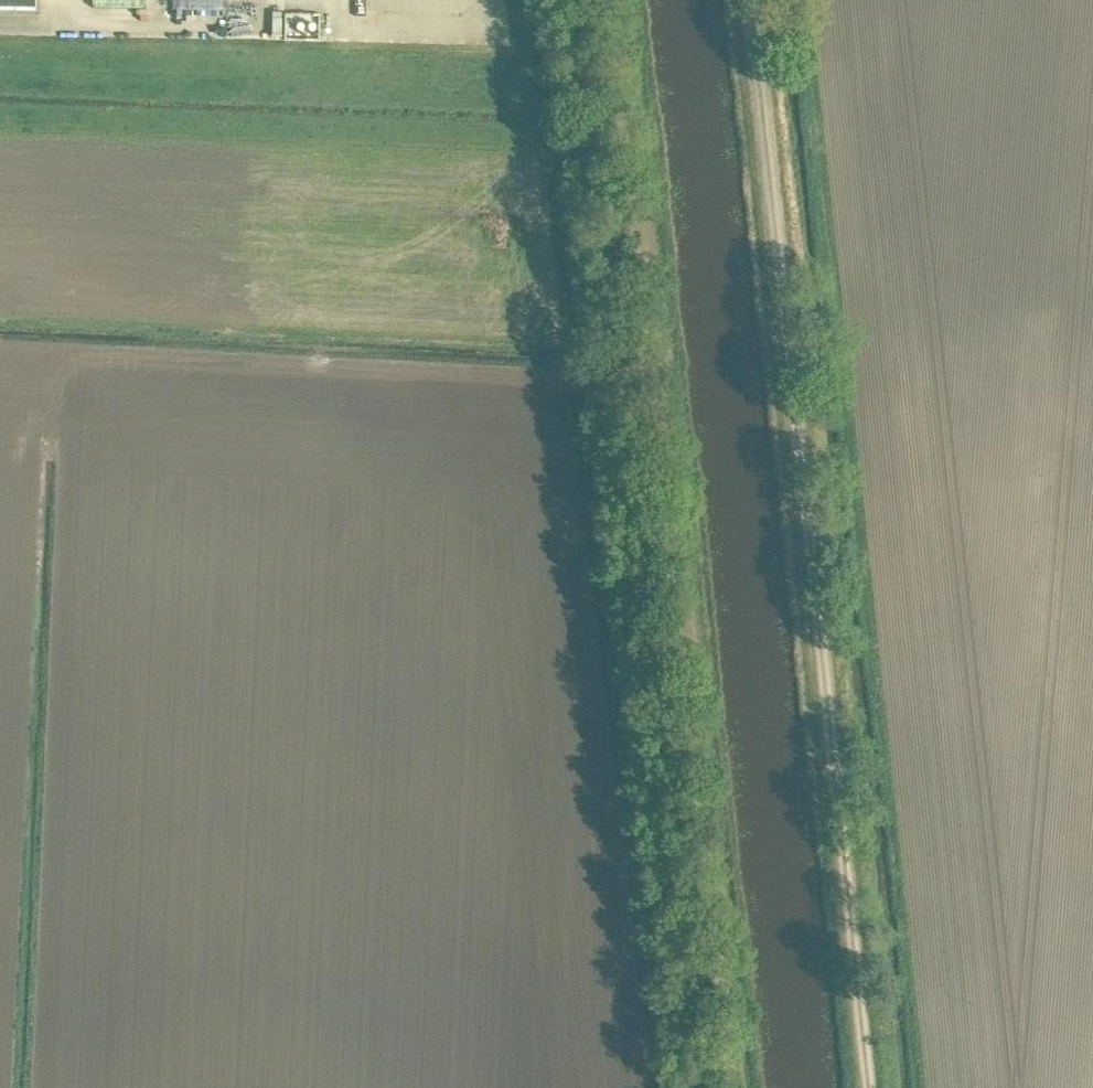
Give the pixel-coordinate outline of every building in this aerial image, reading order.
[(38,10),(38,0),(0,0),(0,9),(38,10)] [(96,10),(147,8),(146,0),(96,0),(96,10)] [(174,10),(226,10),(226,0),(174,0),(174,10)]
